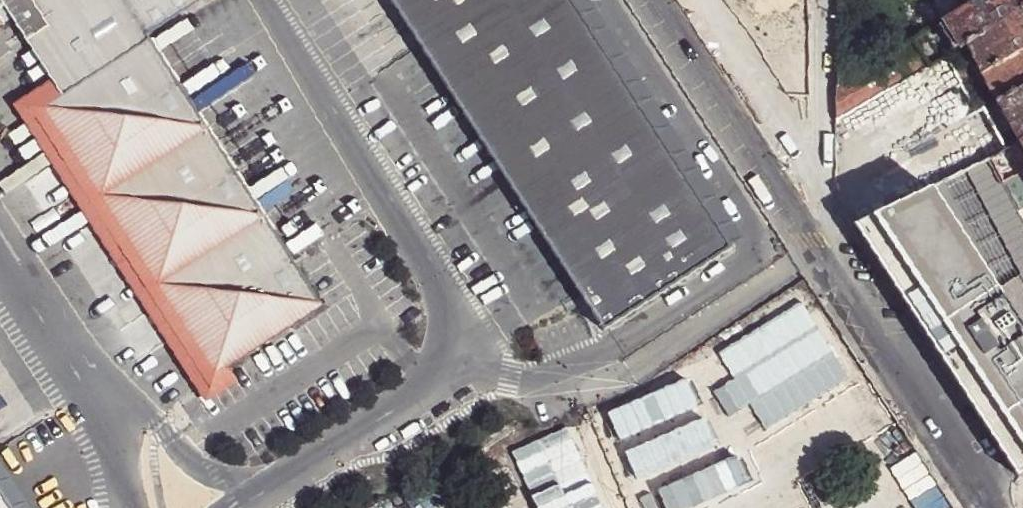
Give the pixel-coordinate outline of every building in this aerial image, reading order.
[(6,5),(13,0),(0,0),(0,9),(6,5)] [(32,0),(13,0),(6,5),(53,79),(30,94),(42,112),(65,97),(75,91),(44,41),(53,34),(32,0)] [(53,34),(44,41),(75,91),(65,97),(42,112),(216,377),(228,369),(322,308),(146,37),(200,0),(32,0),(53,34)] [(602,333),(731,250),(570,0),(388,0),(602,333)] [(698,11),(705,28),(740,14),(734,0),(726,0),(698,11)] [(943,18),(973,0),(932,0),(943,18)] [(965,41),(1022,7),(1022,0),(973,0),(943,18),(959,46),(965,41)] [(1022,46),(1022,7),(965,41),(982,70),(1022,46)] [(913,37),(928,64),(939,57),(924,31),(913,37)] [(945,54),(953,68),(965,61),(957,46),(945,54)] [(1022,85),(1022,46),(982,70),(997,99),(1022,85)] [(803,58),(748,71),(764,134),(819,120),(803,58)] [(1022,137),(1022,85),(997,99),(992,102),(997,112),(1002,109),(1019,139),(1022,137)] [(216,377),(42,112),(30,94),(12,108),(207,407),(225,394),(240,386),(228,369),(216,377)] [(1002,181),(1022,170),(1022,148),(1019,139),(1006,148),(989,157),(1002,181)] [(854,224),(880,265),(994,440),(1016,476),(1022,472),(1022,330),(930,186),(854,223),(854,224)] [(514,507),(549,490),(522,435),(487,451),(514,507)] [(0,492),(0,507),(10,507),(0,492)]
